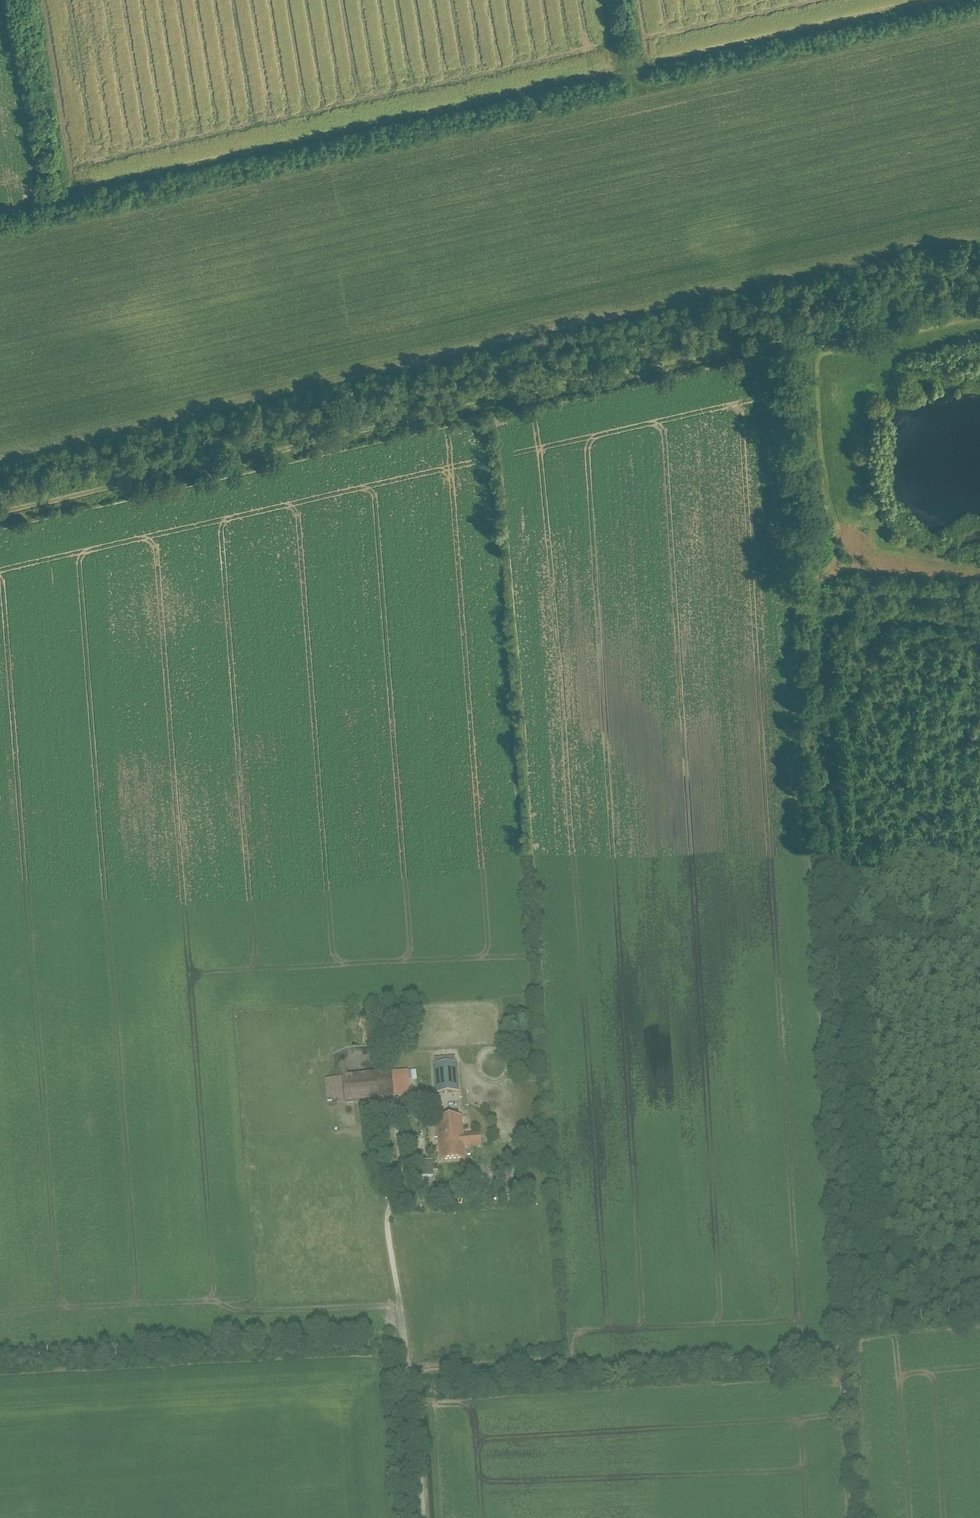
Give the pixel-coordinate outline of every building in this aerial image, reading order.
[(458,1063),(434,1062),(437,1093),(460,1090),(458,1063)] [(417,1069),(325,1076),(326,1106),(417,1099),(417,1069)] [(436,1119),(439,1160),(467,1159),(465,1149),(481,1147),(480,1129),(464,1130),(462,1114),(436,1119)] [(432,1176),(431,1160),(414,1161),(415,1177),(432,1176)]
